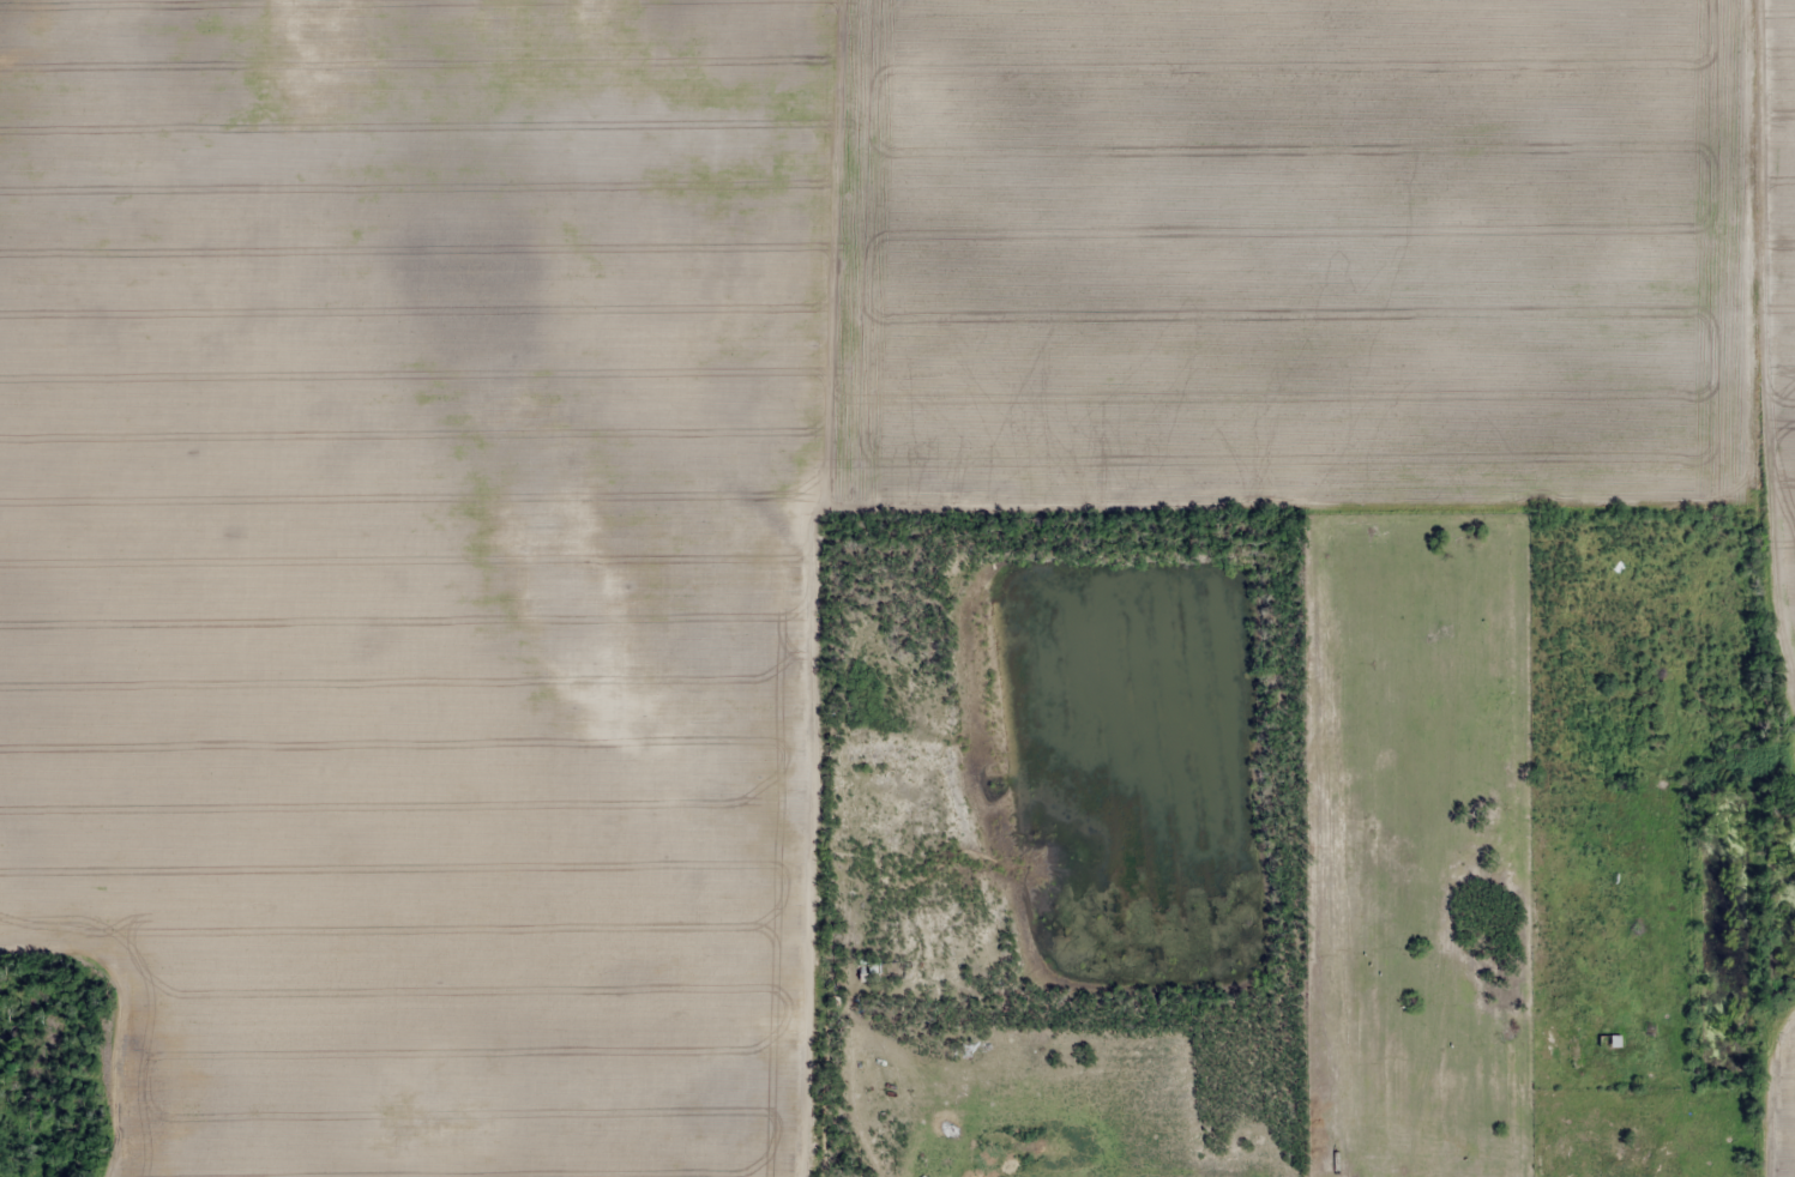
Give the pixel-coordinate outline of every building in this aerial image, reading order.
[(879,980),(879,963),(859,963),(859,980),(879,980)] [(1622,1035),(1600,1035),(1600,1047),(1622,1047),(1622,1035)]
